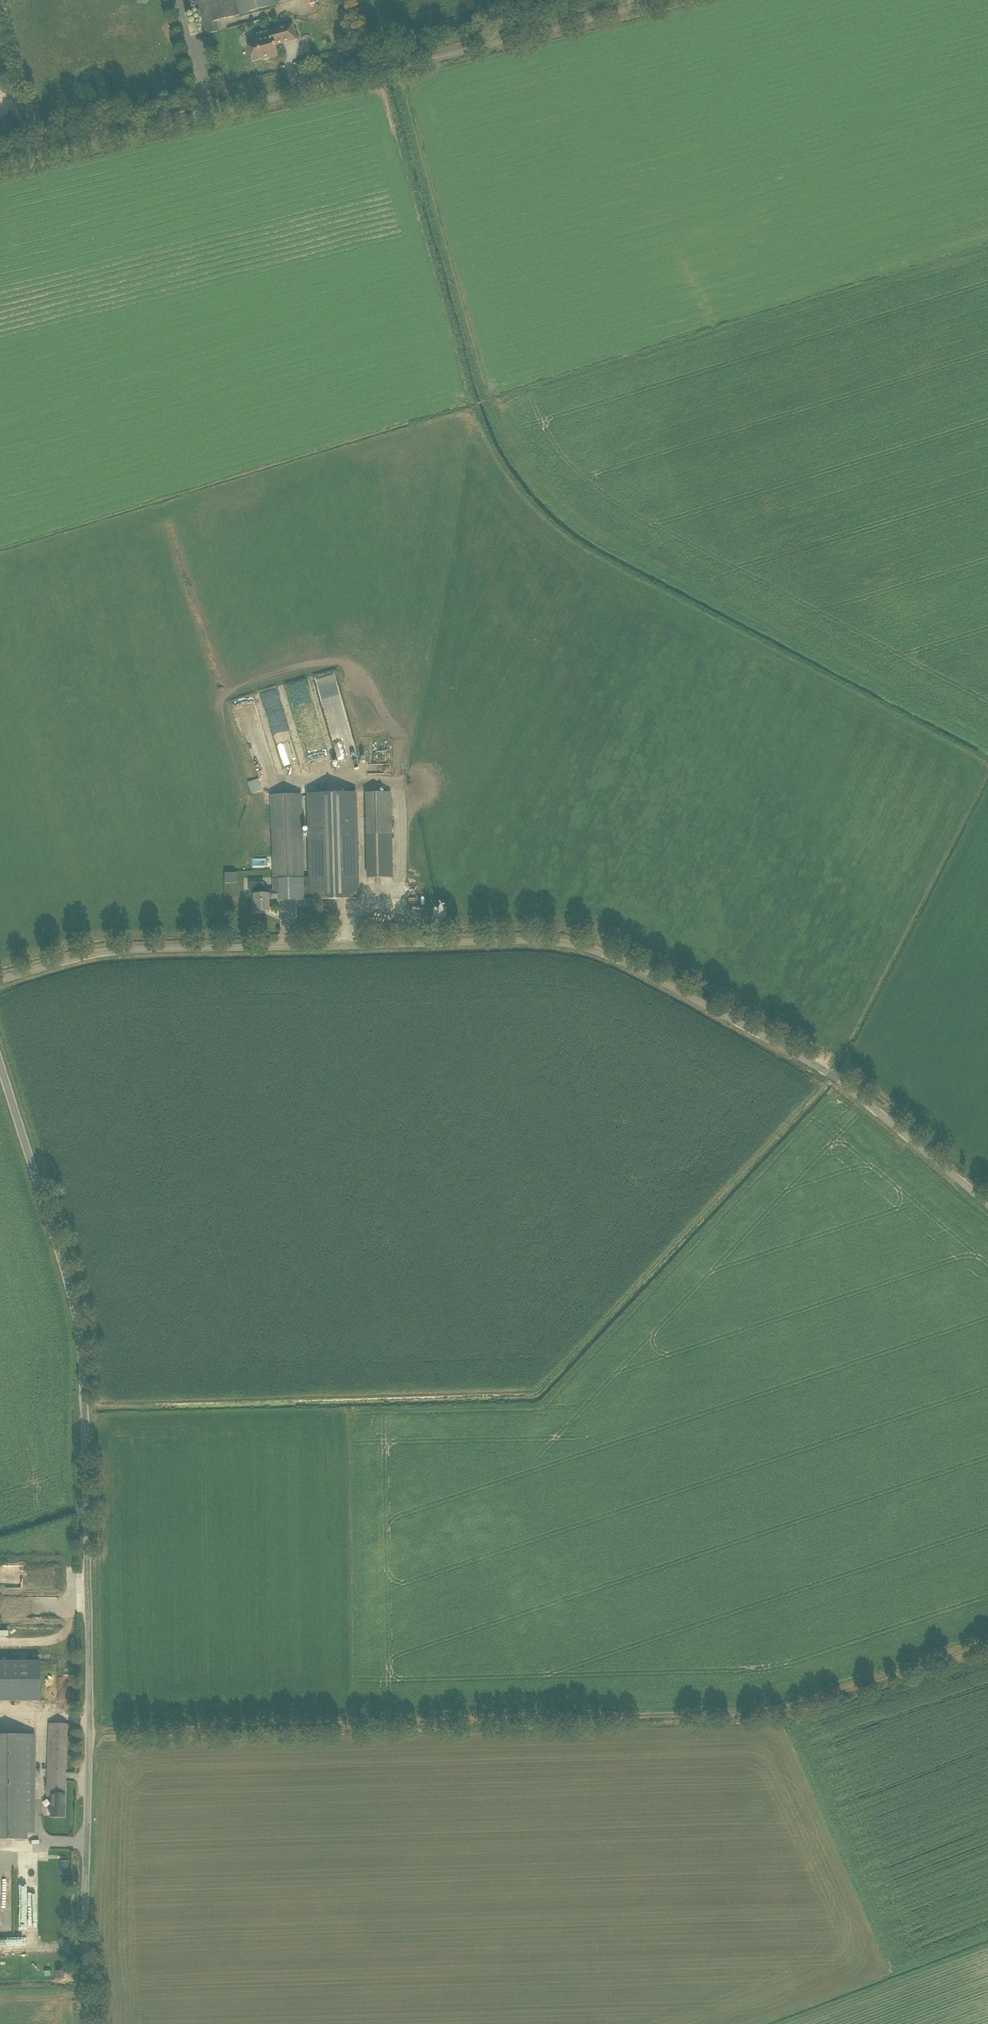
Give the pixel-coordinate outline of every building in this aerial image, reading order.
[(275,0),(197,0),(206,34),(218,31),(215,21),(276,4),(275,0)] [(267,34),(256,37),(247,40),(252,61),(262,59),(263,60),(270,58),(269,58),(277,56),(274,46),(297,39),(292,23),(265,30),(267,34)] [(244,727),(250,748),(266,743),(260,722),(244,727)] [(260,778),(249,781),(252,791),(262,789),(260,778)] [(366,793),(367,835),(368,877),(392,877),(390,792),(366,793)] [(356,793),(307,794),(309,877),(303,877),(279,878),(280,898),(280,900),(358,898),(356,793)] [(301,794),(271,795),(273,878),(279,878),(303,877),(301,794)] [(226,872),(226,882),(237,882),(237,872),(226,872)] [(274,891),(263,891),(263,883),(250,884),(250,895),(254,894),(254,911),(269,911),(269,899),(280,898),(279,878),(273,878),(274,891)] [(40,1700),(40,1660),(0,1660),(0,1700),(40,1700)] [(49,1723),(47,1792),(47,1795),(52,1795),(51,1816),(64,1816),(67,1723),(49,1723)] [(34,1734),(0,1734),(0,1839),(25,1839),(25,1833),(34,1833),(34,1734)]
